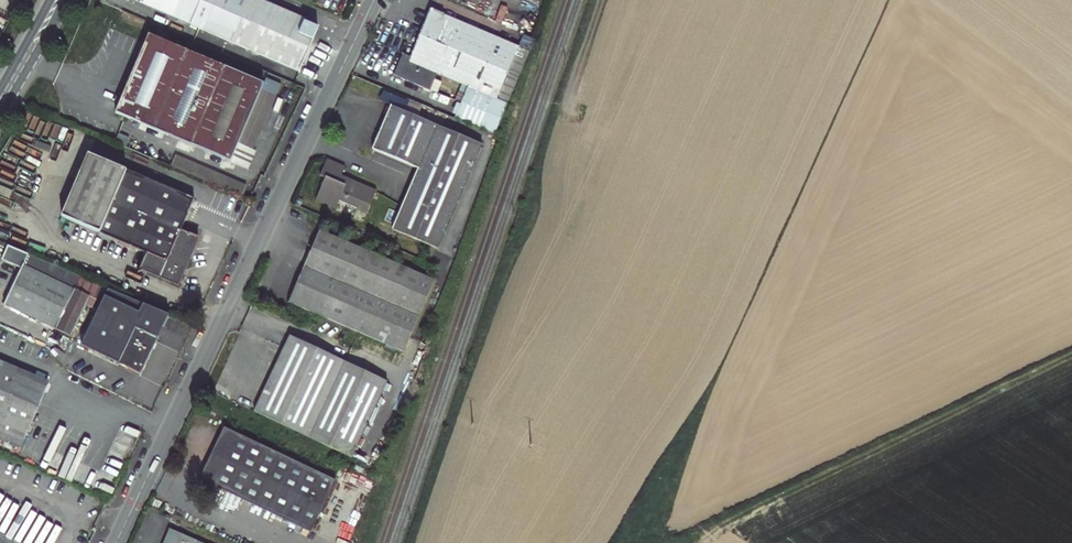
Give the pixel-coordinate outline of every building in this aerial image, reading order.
[(261,0),(134,0),(299,72),(318,28),(304,22),(306,19),(261,0)] [(493,134),(529,52),(432,10),(411,57),(404,53),(395,75),(424,88),(428,79),(434,81),(437,73),(468,86),(454,118),(493,134)] [(263,84),(149,36),(116,113),(231,162),(263,84)] [(428,79),(424,88),(430,90),(434,81),(428,79)] [(267,80),(264,92),(278,95),(281,83),(267,80)] [(437,249),(483,144),(391,106),(369,158),(415,177),(393,230),(437,249)] [(181,230),(194,199),(88,154),(61,216),(146,253),(138,273),(143,271),(179,286),(184,276),(181,275),(183,270),(193,266),(189,257),(197,239),(189,236),(190,233),(181,230)] [(376,191),(347,179),(345,183),(338,180),(340,176),(344,167),(327,160),(320,176),(325,178),(316,200),(336,208),(339,200),(367,212),(376,191)] [(404,352),(435,281),(320,231),(289,302),(404,352)] [(109,289),(8,246),(2,260),(21,269),(5,305),(71,337),(86,305),(98,311),(109,289)] [(85,348),(140,374),(169,315),(113,291),(85,348)] [(352,457),(387,381),(289,335),(254,411),(352,457)] [(0,361),(0,438),(22,447),(49,382),(0,361)] [(336,481),(224,427),(199,479),(311,532),(336,481)] [(170,529),(164,542),(203,542),(170,529)]
